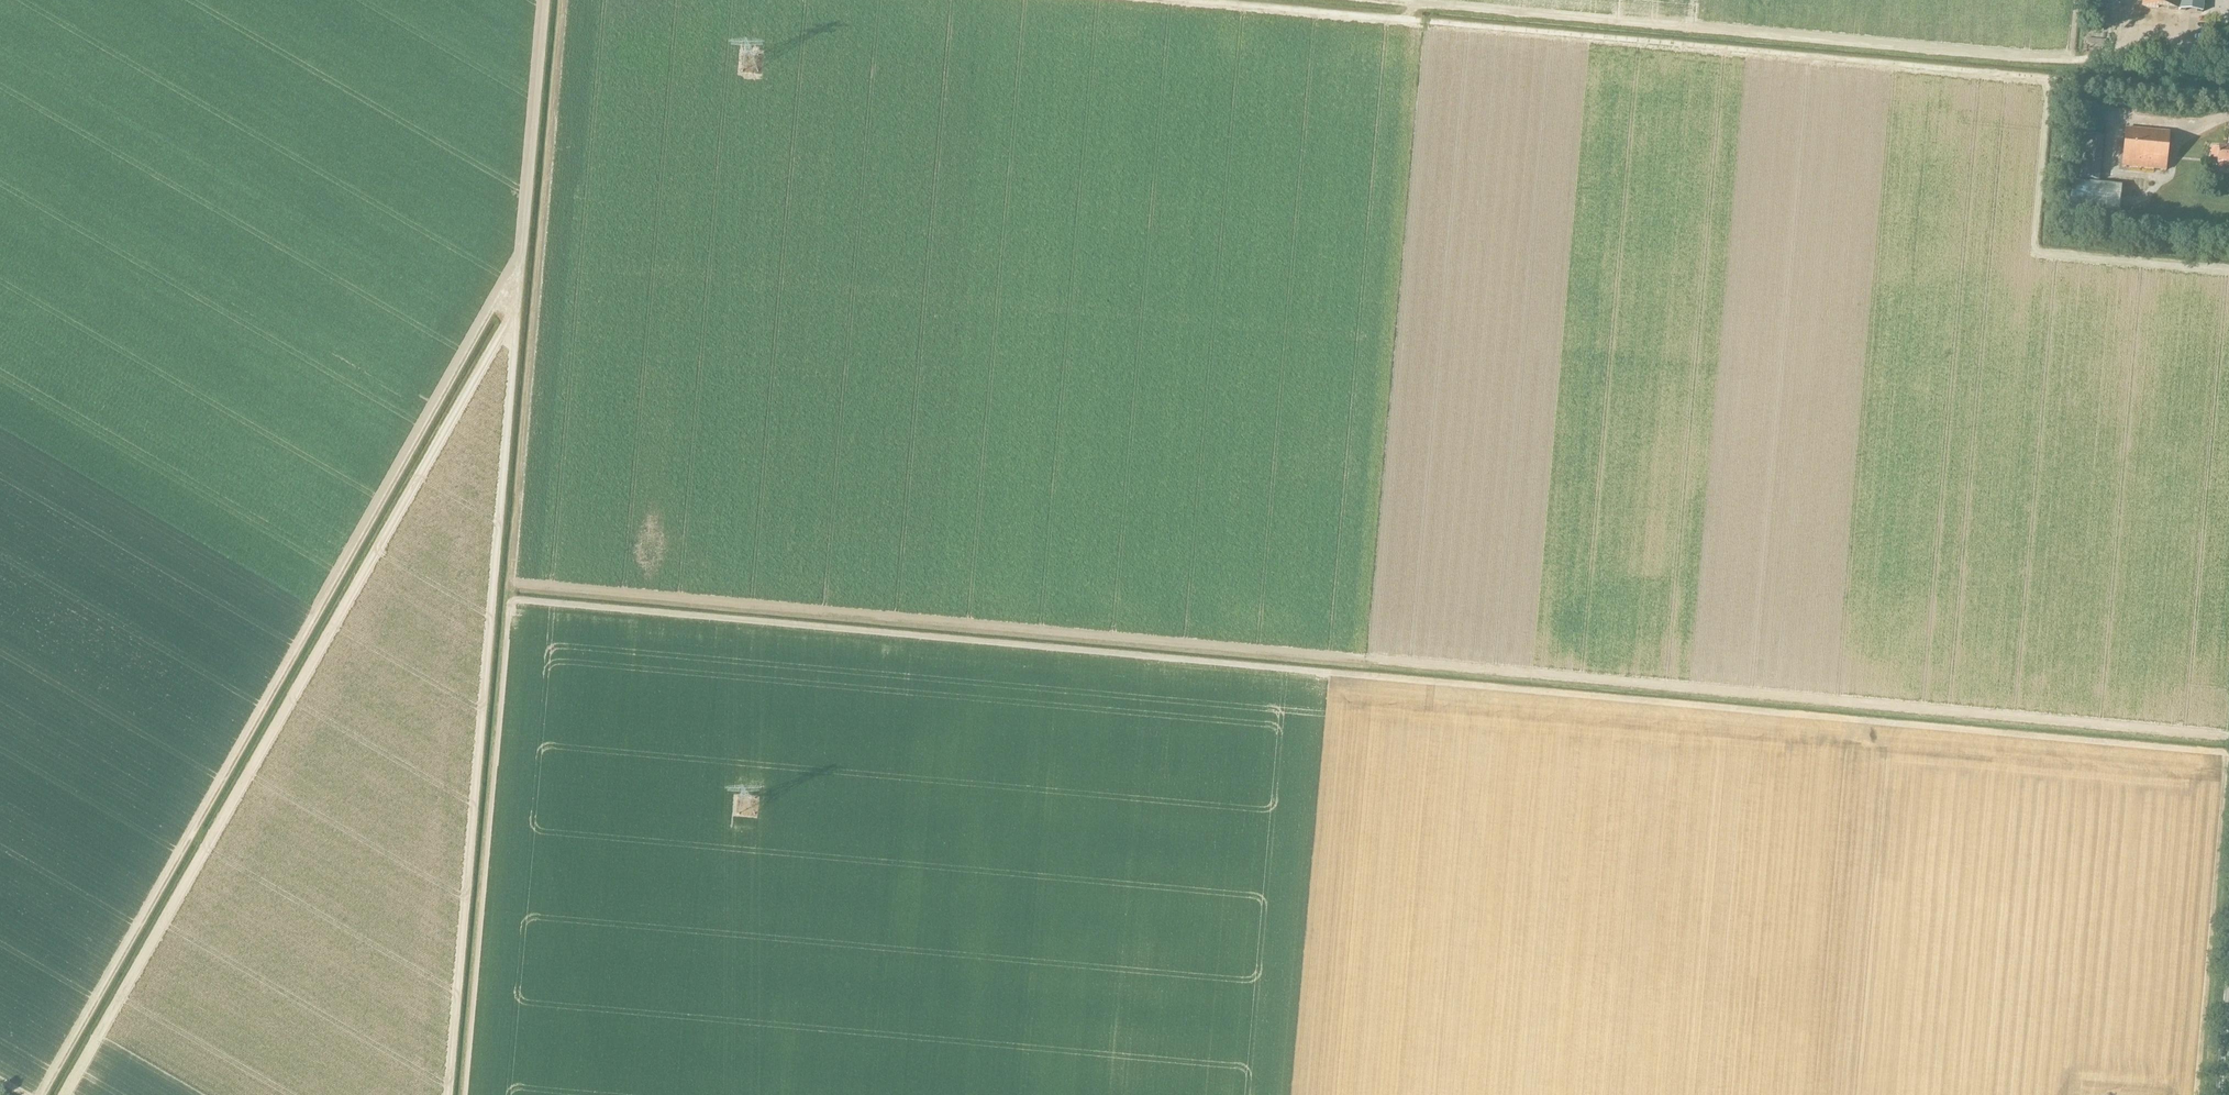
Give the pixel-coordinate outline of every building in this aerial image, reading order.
[(2181,0),(2143,0),(2142,6),(2180,10),(2181,0)] [(2180,10),(2180,11),(2202,13),(2203,0),(2181,0),(2180,10)] [(2122,167),(2166,171),(2169,133),(2126,129),(2122,167)] [(2077,135),(2073,179),(2099,182),(2103,138),(2077,135)] [(2228,163),(2228,149),(2218,148),(2212,148),(2211,158),(2217,159),(2217,162),(2218,163),(2218,168),(2220,170),(2225,171),(2227,169),(2228,163)] [(2073,181),(2070,210),(2119,215),(2122,186),(2073,181)]
